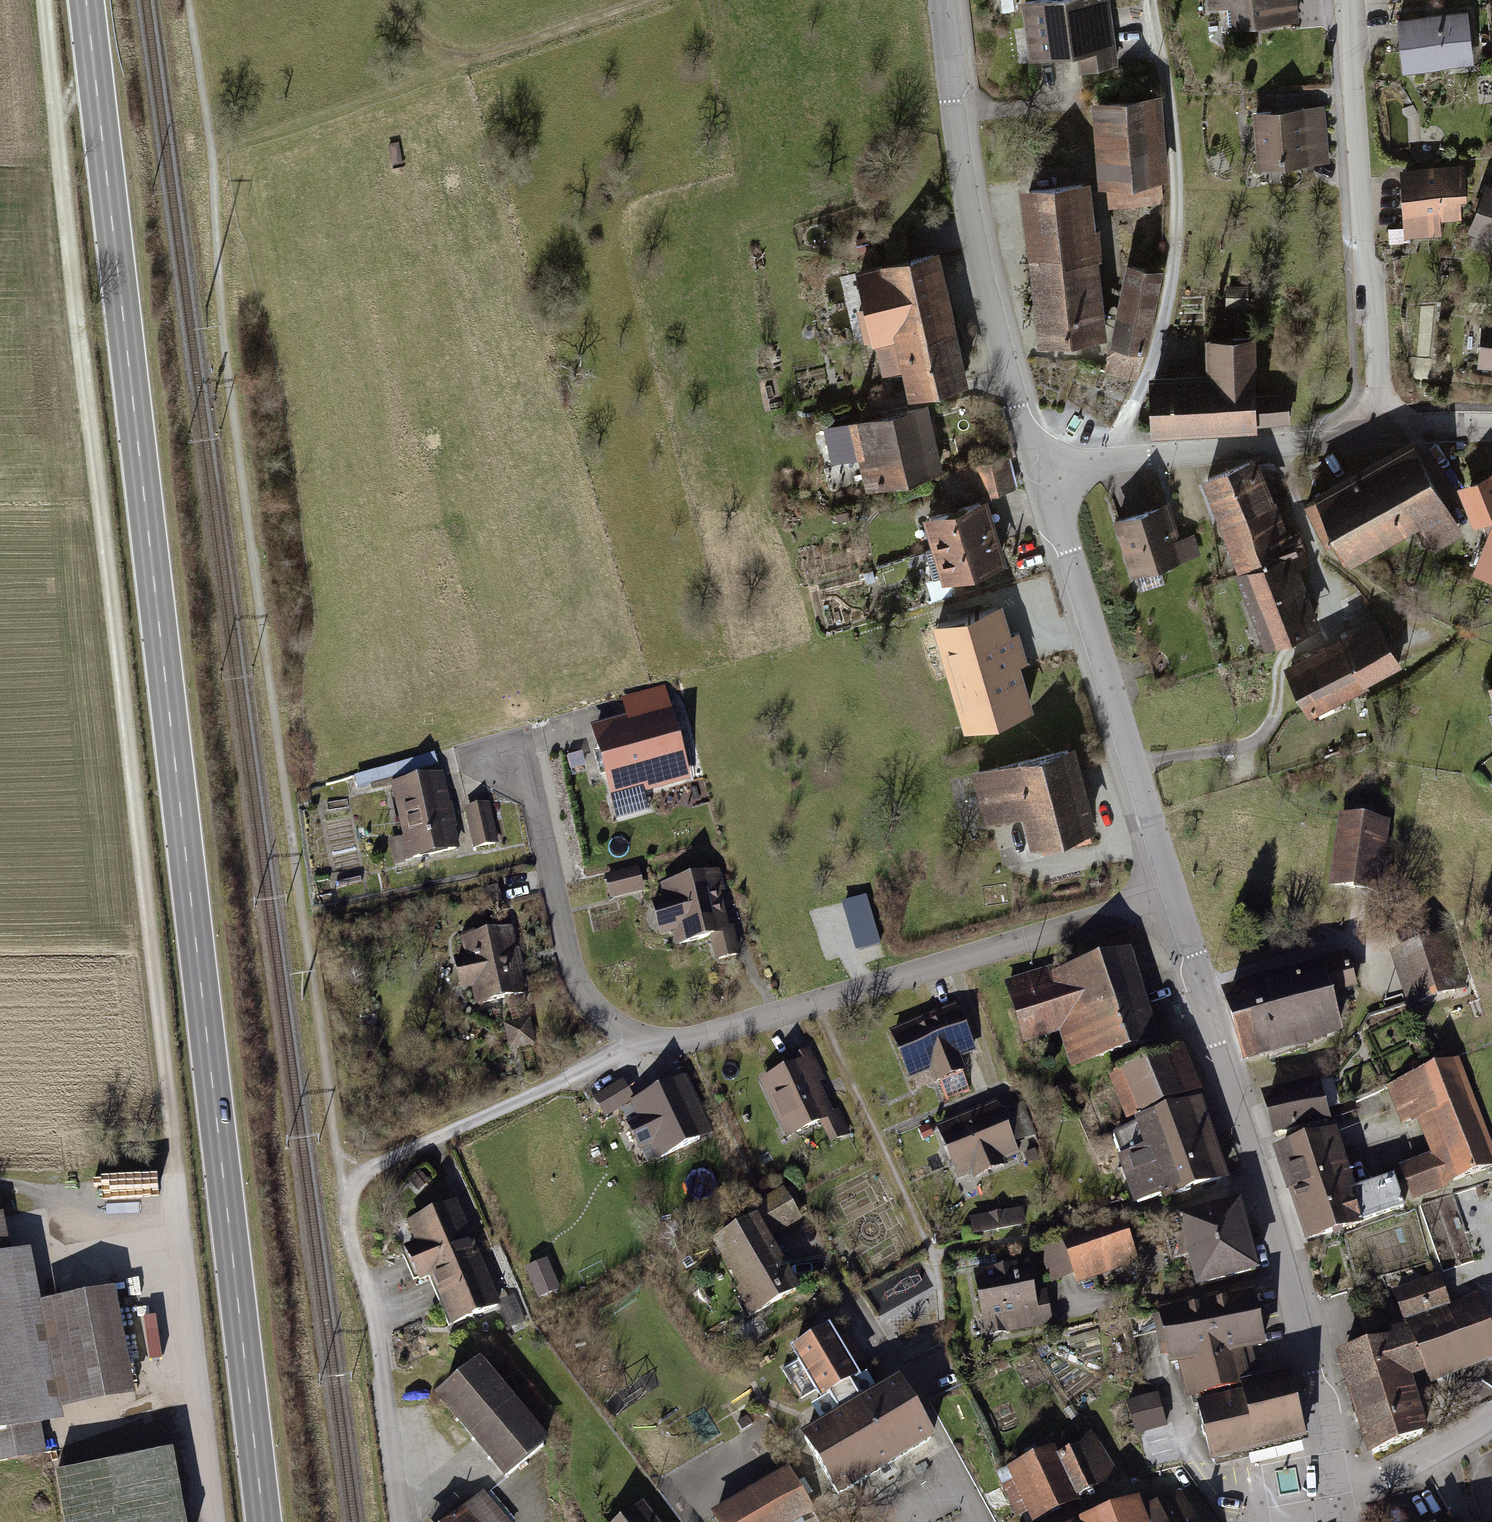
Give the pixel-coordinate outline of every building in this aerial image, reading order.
[(1027,4),(1035,63),(1081,56),(1083,75),(1121,70),(1112,0),(1055,0),(1027,4)] [(1215,11),(1235,7),(1240,33),(1295,22),(1291,0),(1213,0),(1215,11)] [(1469,14),(1404,23),(1412,74),(1476,65),(1469,14)] [(1163,99),(1098,106),(1110,208),(1163,202),(1161,185),(1173,184),(1163,99)] [(1329,105),(1257,114),(1265,175),(1336,166),(1329,105)] [(1473,159),(1399,166),(1406,246),(1452,242),(1451,223),(1466,222),(1464,201),(1476,200),(1473,159)] [(1099,186),(1030,194),(1047,340),(1116,332),(1099,186)] [(1490,186),(1471,237),(1491,244),(1491,187),(1490,186)] [(982,382),(949,247),(864,267),(889,371),(914,365),(922,396),(982,382)] [(1168,269),(1135,262),(1110,370),(1143,378),(1168,269)] [(1213,370),(1165,373),(1168,428),(1294,420),(1292,391),(1270,393),(1266,331),(1211,335),(1213,370)] [(929,474),(916,411),(859,423),(873,486),(929,474)] [(1308,501),(1347,570),(1428,525),(1441,548),(1491,520),(1491,483),(1475,454),(1447,470),(1427,434),(1308,501)] [(1267,451),(1209,475),(1278,646),(1326,627),(1295,549),(1305,545),(1267,451)] [(1182,499),(1119,519),(1138,576),(1201,556),(1182,499)] [(932,553),(996,533),(987,501),(922,521),(932,553)] [(996,533),(932,553),(941,583),(1006,563),(996,533)] [(997,617),(940,633),(968,736),(1025,717),(997,617)] [(1383,617),(1295,664),(1321,712),(1409,665),(1383,617)] [(694,781),(664,683),(625,695),(631,716),(597,726),(620,803),(694,781)] [(1083,742),(976,773),(991,826),(1030,815),(1040,851),(1109,831),(1083,742)] [(447,775),(395,785),(410,862),(462,852),(447,775)] [(494,802),(464,809),(475,854),(506,847),(494,802)] [(1392,823),(1346,818),(1338,890),(1391,896),(1395,860),(1388,859),(1392,823)] [(644,867),(607,876),(613,901),(650,892),(644,867)] [(745,958),(724,869),(664,884),(669,903),(657,906),(664,936),(675,933),(679,948),(716,939),(722,963),(745,958)] [(847,897),(857,944),(881,939),(871,892),(847,897)] [(478,1004),(531,994),(517,924),(464,934),(468,951),(458,953),(466,992),(475,990),(478,1004)] [(1393,955),(1411,1010),(1461,993),(1442,938),(1393,955)] [(1162,1046),(1136,956),(1059,978),(1056,970),(1012,983),(1030,1044),(1069,1032),(1080,1070),(1162,1046)] [(1322,970),(1226,1000),(1248,1070),(1344,1040),(1322,970)] [(962,1003),(897,1029),(919,1082),(935,1075),(941,1089),(973,1075),(967,1061),(984,1054),(962,1003)] [(534,1013),(507,1017),(511,1043),(538,1039),(534,1013)] [(793,1068),(761,1083),(789,1142),(825,1125),(833,1142),(850,1134),(810,1048),(788,1058),(793,1068)] [(1184,1051),(1106,1082),(1124,1126),(1202,1094),(1184,1051)] [(1387,1084),(1405,1128),(1419,1122),(1433,1156),(1407,1166),(1421,1199),(1491,1170),(1491,1133),(1460,1054),(1387,1084)] [(687,1080),(632,1107),(638,1121),(624,1127),(633,1150),(649,1144),(657,1160),(714,1135),(687,1080)] [(1325,1080),(1265,1100),(1278,1141),(1339,1121),(1325,1080)] [(622,1082),(593,1099),(603,1120),(634,1100),(622,1082)] [(1202,1102),(1110,1133),(1136,1212),(1229,1180),(1202,1102)] [(1002,1105),(944,1127),(964,1179),(976,1174),(979,1182),(1012,1170),(1009,1163),(1022,1158),(1002,1105)] [(1346,1130),(1283,1152),(1299,1198),(1362,1177),(1346,1130)] [(1362,1177),(1299,1198),(1315,1245),(1378,1223),(1362,1177)] [(774,1223),(730,1246),(766,1316),(809,1294),(780,1238),(808,1224),(792,1193),(766,1207),(774,1223)] [(483,1261),(462,1201),(411,1220),(422,1247),(413,1250),(426,1283),(430,1282),(483,1261)] [(1239,1204),(1184,1218),(1201,1281),(1255,1266),(1239,1204)] [(975,1224),(1027,1221),(1026,1207),(974,1210),(975,1224)] [(0,1217),(0,1465),(52,1455),(47,1429),(72,1424),(69,1411),(145,1396),(125,1290),(47,1305),(37,1251),(17,1255),(9,1215),(0,1217)] [(1121,1219),(1059,1240),(1076,1289),(1138,1268),(1121,1219)] [(430,1282),(450,1331),(503,1309),(483,1261),(430,1282)] [(1028,1264),(980,1273),(990,1329),(1048,1319),(1043,1290),(1033,1292),(1028,1264)] [(1341,1358),(1372,1455),(1423,1434),(1406,1383),(1411,1381),(1408,1374),(1424,1368),(1428,1378),(1491,1352),(1491,1343),(1478,1305),(1451,1315),(1437,1278),(1395,1294),(1410,1333),(1377,1342),(1378,1347),(1341,1358)] [(1251,1293),(1160,1313),(1172,1363),(1183,1360),(1193,1401),(1197,1400),(1210,1459),(1304,1438),(1290,1374),(1244,1384),(1237,1351),(1262,1345),(1251,1293)] [(841,1417),(805,1438),(838,1494),(931,1438),(898,1383),(862,1404),(850,1382),(857,1378),(851,1368),(864,1360),(847,1332),(835,1340),(828,1330),(794,1350),(823,1398),(828,1395),(841,1417)] [(562,1447),(492,1364),(447,1402),(517,1485),(562,1447)] [(1164,1422),(1156,1397),(1131,1404),(1139,1430),(1164,1422)] [(1057,1448),(1010,1469),(1030,1519),(1080,1498),(1077,1492),(1119,1477),(1086,1430),(1054,1442),(1057,1448)] [(56,1475),(65,1521),(187,1521),(174,1453),(56,1475)] [(720,1515),(724,1521),(814,1521),(828,1514),(799,1466),(720,1515)] [(1085,1521),(1197,1521),(1182,1491),(1141,1506),(1139,1500),(1085,1521)] [(484,1497),(456,1521),(506,1521),(484,1497)] [(628,1521),(665,1521),(652,1504),(628,1521)]
